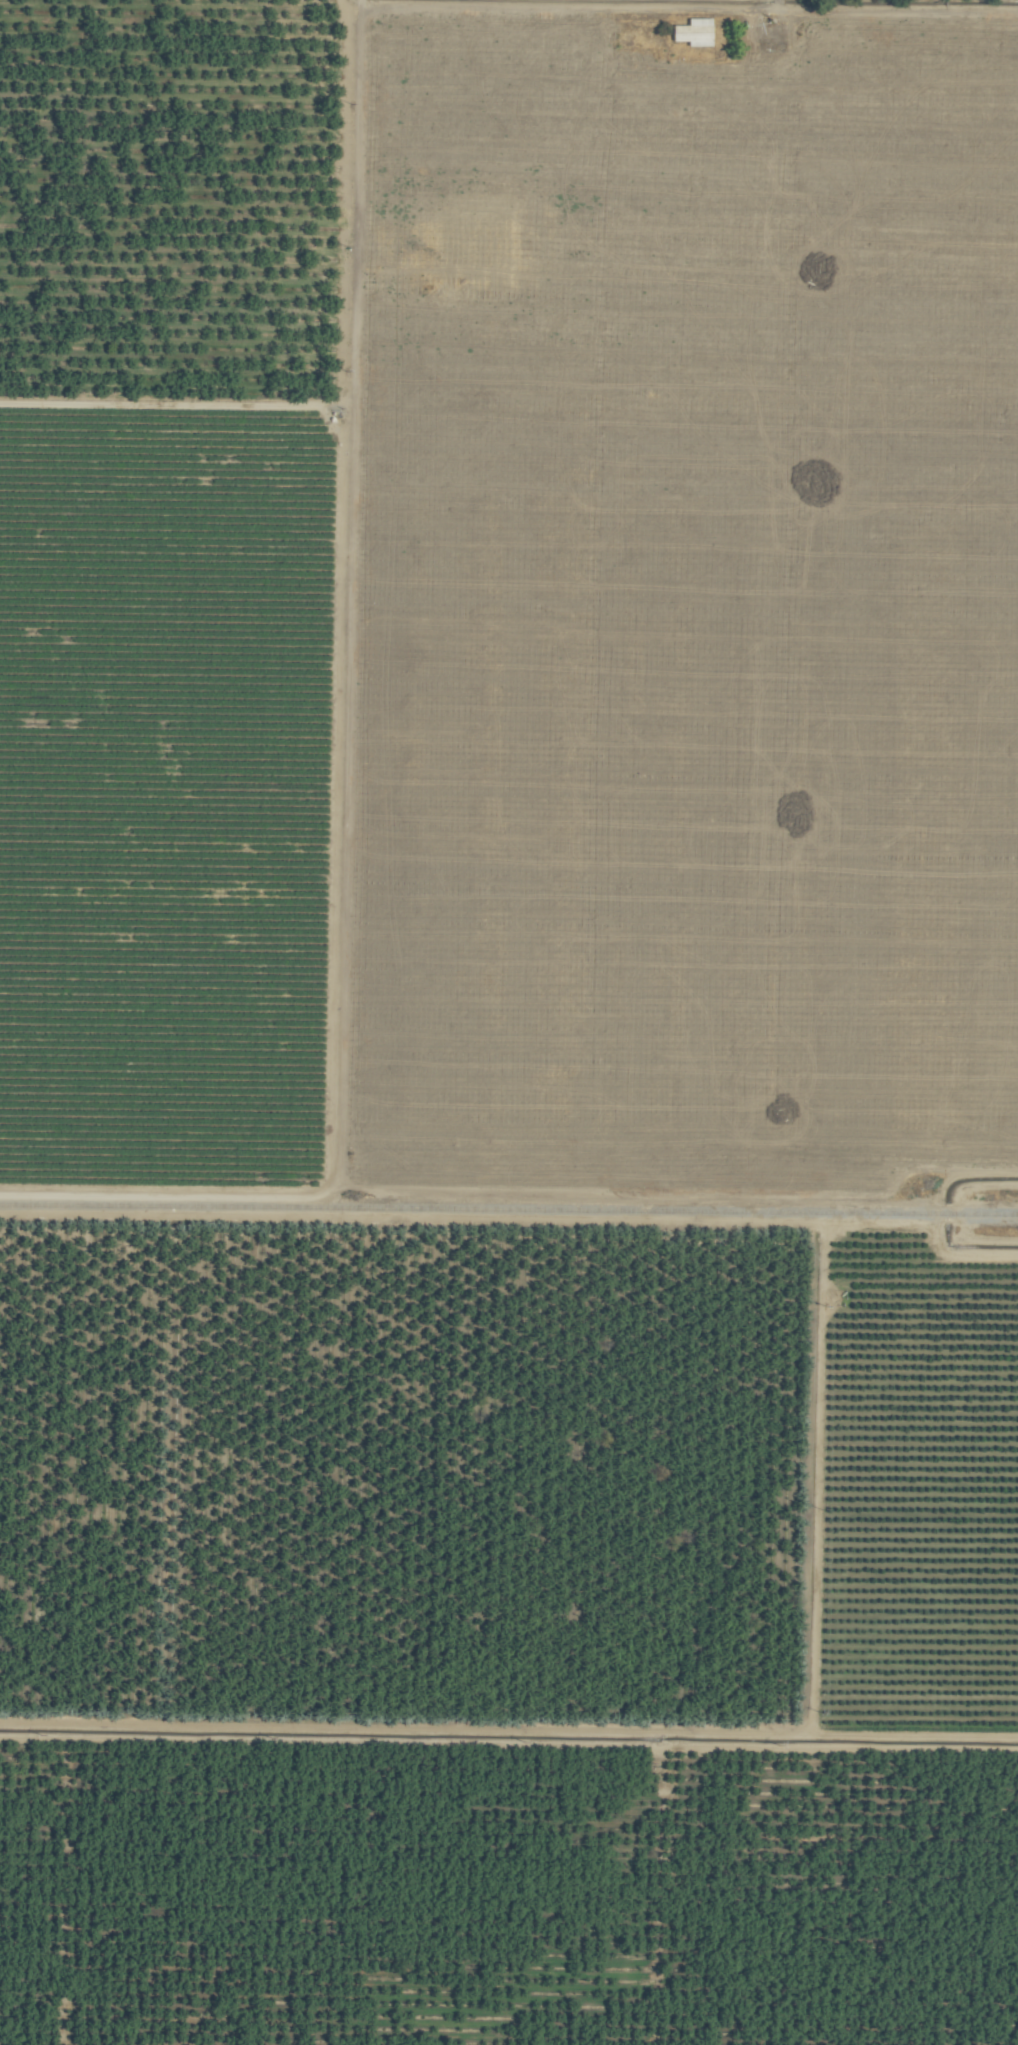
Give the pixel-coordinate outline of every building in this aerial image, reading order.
[(684,20),(684,26),(669,27),(669,43),(684,42),(684,48),(708,47),(707,19),(684,20)]
